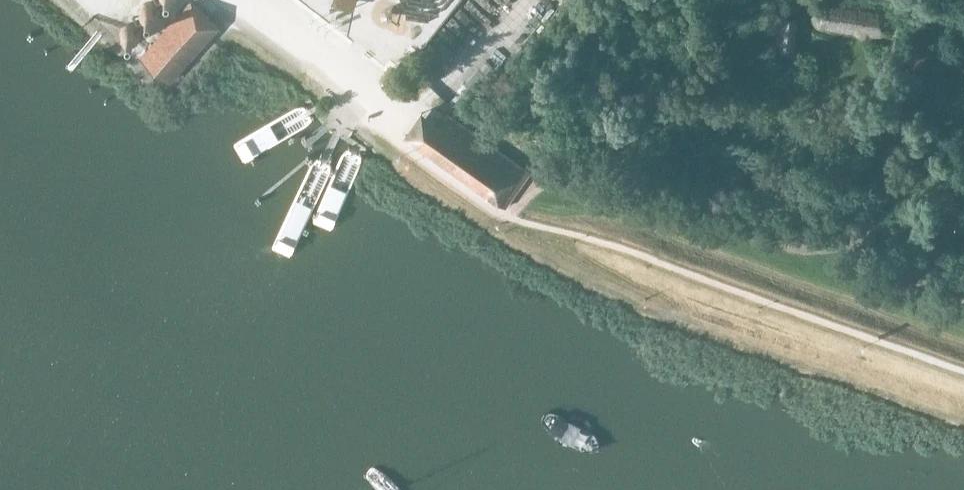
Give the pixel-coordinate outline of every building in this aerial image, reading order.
[(202,45),(219,27),(218,26),(221,23),(211,14),(208,17),(191,2),(174,20),(156,39),(142,57),(170,82),(186,63),(202,45)] [(888,31),(891,28),(893,24),(893,20),(892,16),(890,12),(886,9),(882,8),(820,3),(816,5),(813,7),(810,11),(809,15),(810,19),(811,23),(814,26),(817,28),(880,34),(884,33),(888,31)] [(157,10),(155,7),(153,5),(151,4),(148,4),(145,4),(143,6),(141,8),(140,10),(140,13),(141,16),(142,18),(144,20),(147,21),(150,21),(153,20),(155,18),(157,15),(157,13),(157,10)] [(138,31),(136,28),(134,26),(131,25),(129,25),(126,26),(124,27),(122,29),(121,32),(121,35),(121,37),(123,40),(125,41),(128,42),(131,42),(134,41),(136,39),(137,37),(138,34),(138,31)] [(418,146),(486,195),(499,205),(500,203),(506,208),(531,172),(448,113),(439,124),(435,122),(436,121),(421,110),(403,136),(417,147),(418,146)]
